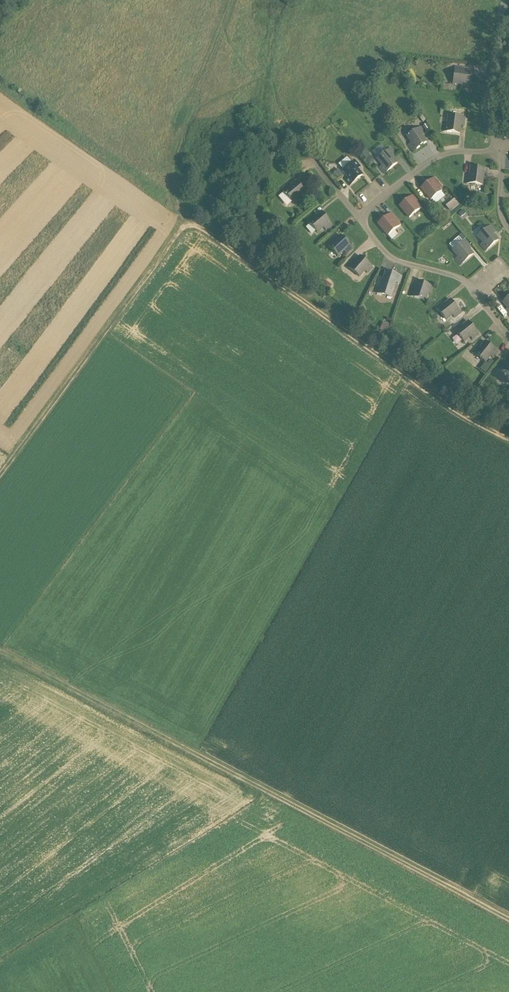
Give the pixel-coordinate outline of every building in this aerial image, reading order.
[(470,73),(463,73),(463,69),(455,68),(453,85),(461,86),(461,89),(468,90),(470,73)] [(460,126),(464,127),(465,119),(448,116),(447,125),(443,125),(443,132),(459,134),(460,126)] [(426,143),(422,137),(425,135),(420,128),(407,137),(411,144),(408,146),(413,153),(426,143)] [(358,151),(362,156),(367,152),(363,147),(358,151)] [(392,158),(395,156),(390,149),(377,160),(382,166),(380,169),(384,175),(397,164),(392,158)] [(375,161),(371,156),(365,160),(370,166),(375,161)] [(362,176),(357,170),(360,168),(355,162),(342,172),(347,178),(345,181),(349,187),(362,176)] [(487,170),(470,168),(470,176),(466,176),(465,184),(482,186),(483,178),(486,178),(487,170)] [(344,176),(338,170),(332,175),(331,176),(336,182),(344,176)] [(434,178),(421,189),(431,201),(444,190),(434,178)] [(296,183),(290,188),(288,185),(282,191),(292,203),(299,198),(301,200),(307,196),(296,183)] [(422,208),(412,196),(399,207),(409,219),(422,208)] [(454,199),(445,206),(451,213),(460,206),(454,199)] [(332,226),(321,213),(315,218),(313,215),(307,221),(317,234),(324,228),(326,231),(332,226)] [(390,214),(377,225),(388,237),(401,226),(390,214)] [(496,233),(490,226),(477,237),(483,243),(480,246),(485,252),(498,241),(493,235),(496,233)] [(341,237),(335,242),(333,240),(327,245),(338,257),(344,252),(347,254),(352,249),(341,237)] [(468,249),(471,247),(465,241),(452,251),(458,258),(455,260),(460,266),(473,255),(468,249)] [(360,257),(355,263),(352,261),(347,267),(360,278),(365,272),(368,274),(373,268),(360,257)] [(401,277),(386,272),(383,279),(380,278),(375,293),(391,298),(396,284),(399,285),(401,277)] [(327,292),(332,286),(326,282),(321,288),(327,292)] [(433,288),(417,283),(415,290),(412,289),(409,297),(425,302),(427,294),(431,295),(433,288)] [(450,301),(444,306),(442,303),(435,308),(446,321),(452,316),(455,318),(461,314),(450,301)] [(388,333),(390,325),(383,323),(380,331),(388,333)] [(468,323),(462,327),(460,325),(453,330),(464,343),(470,337),(473,340),(479,335),(468,323)] [(490,357),(493,359),(498,353),(485,343),(480,349),(478,346),(472,353),(485,363),(490,357)] [(508,357),(505,363),(502,362),(498,369),(508,375),(508,357)] [(487,373),(494,362),(489,358),(482,370),(487,373)]
